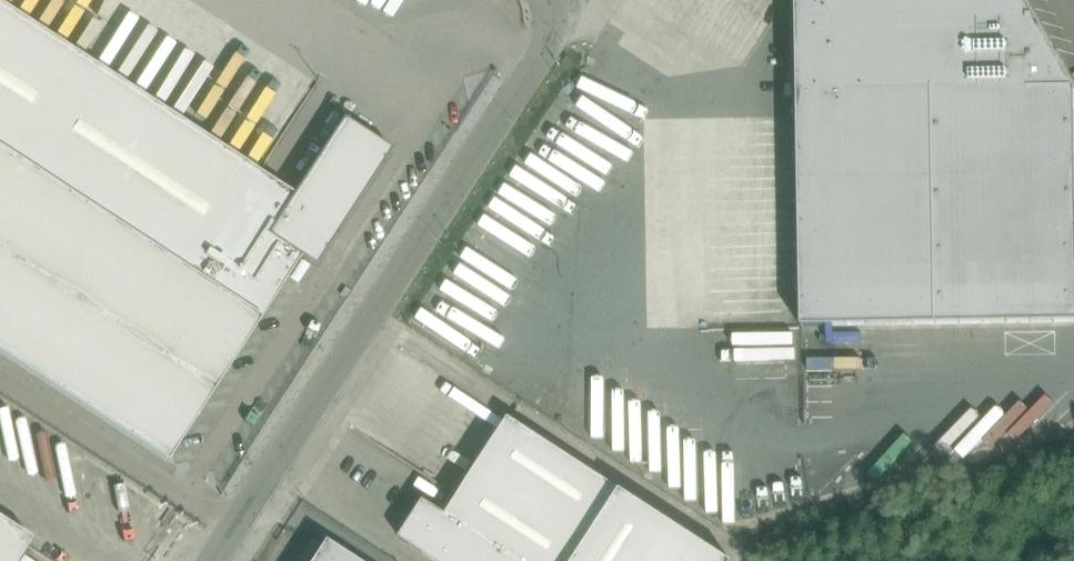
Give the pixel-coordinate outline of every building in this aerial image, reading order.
[(798,81),(802,320),(802,326),(803,326),(1073,322),(1073,88),(1063,69),(1024,0),(798,0),(798,81)] [(295,194),(0,3),(0,353),(168,462),(301,257),(316,267),(344,225),(341,223),(389,150),(365,134),(367,132),(344,118),(295,194)] [(211,73),(220,79),(231,62),(222,56),(211,73)] [(561,112),(605,132),(616,109),(571,89),(561,112)] [(240,115),(250,118),(259,95),(249,91),(240,115)] [(798,227),(750,225),(750,239),(797,241),(798,227)] [(710,235),(666,236),(667,280),(687,280),(687,284),(703,284),(703,296),(739,296),(738,260),(718,261),(718,266),(710,266),(710,235)] [(510,418),(447,514),(425,500),(400,538),(436,560),(730,560),(510,418)] [(32,539),(0,518),(0,560),(18,560),(32,539)] [(325,541),(312,560),(356,560),(325,541)]
